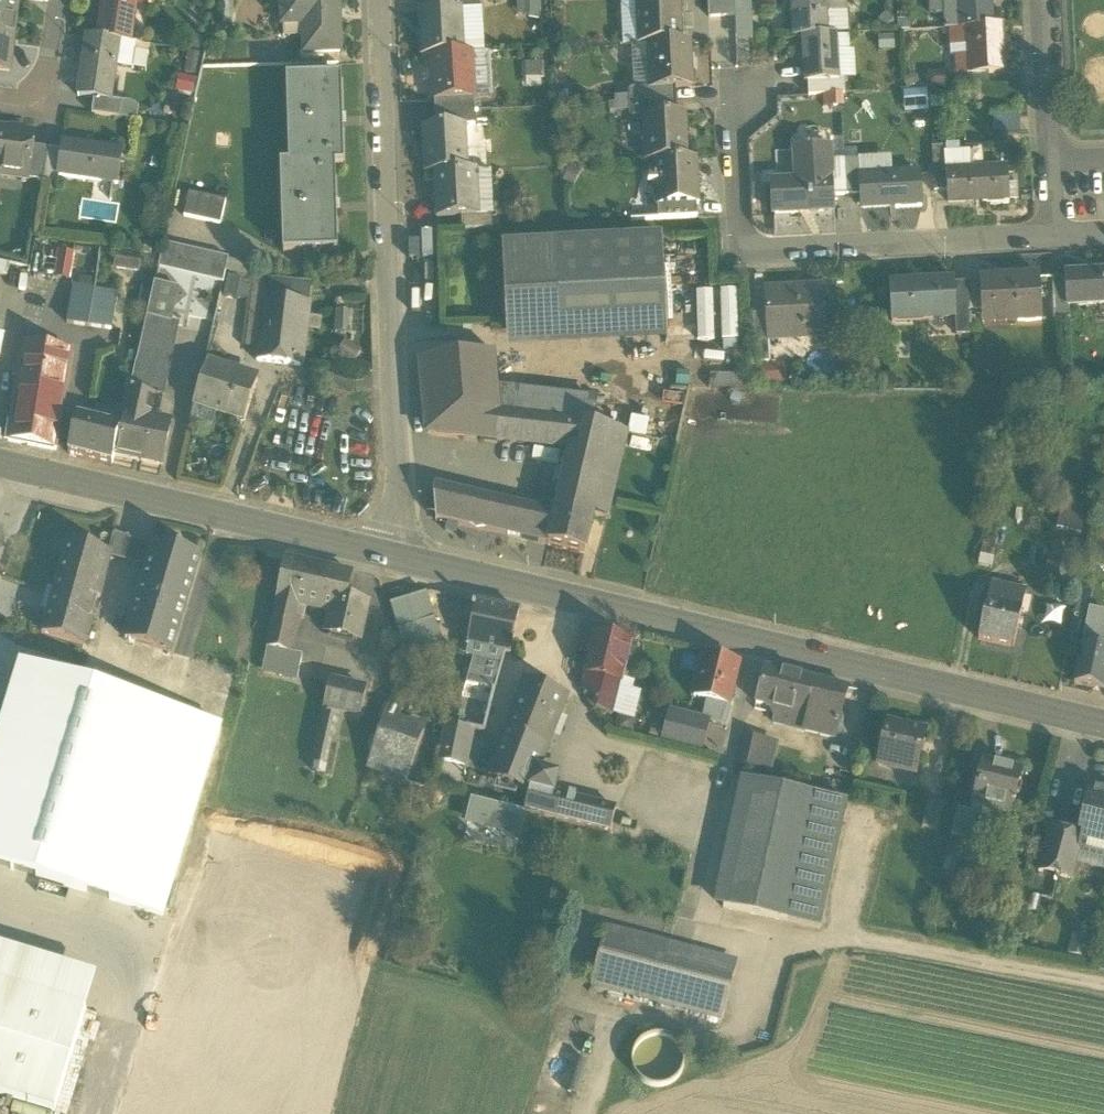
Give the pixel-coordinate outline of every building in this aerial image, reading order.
[(8,37),(10,22),(15,23),(18,2),(2,0),(0,0),(0,36),(8,37)] [(98,39),(118,42),(130,44),(137,0),(104,0),(102,14),(101,14),(98,39)] [(305,54),(340,53),(338,0),(282,0),(282,20),(304,19),(305,54)] [(439,11),(459,10),(470,9),(469,0),(439,0),(439,11)] [(649,46),(680,44),(677,0),(650,0),(638,1),(640,46),(649,46)] [(738,17),(737,0),(710,0),(710,18),(738,17)] [(738,17),(752,17),(752,0),(737,0),(738,17)] [(803,38),(826,37),(825,15),(825,0),(792,0),(794,39),(803,38)] [(825,15),(843,14),(842,0),(825,0),(825,15)] [(969,29),(992,28),(991,0),(959,0),(960,30),(969,29)] [(422,58),(431,57),(462,55),(459,10),(439,11),(420,12),(422,58)] [(753,40),(752,17),(738,17),(738,41),(753,40)] [(1001,28),(992,28),(969,29),(971,74),(971,75),(989,74),(1003,73),(1001,28)] [(8,37),(0,36),(0,71),(9,72),(12,51),(7,51),(8,37)] [(835,36),(826,37),(803,38),(806,84),(808,84),(838,82),(838,81),(835,36)] [(109,102),(118,42),(98,39),(89,38),(83,72),(81,72),(77,98),(93,100),(109,102)] [(689,43),(680,44),(649,46),(651,89),(651,91),(676,90),(691,89),(689,43)] [(471,55),(462,55),(431,57),(434,103),(473,101),(471,55)] [(928,86),(957,85),(957,72),(928,73),(928,86)] [(957,75),(958,89),(989,87),(989,74),(971,75),(971,74),(957,75)] [(280,166),(284,254),(338,252),(334,167),(344,167),(340,77),(287,80),(291,166),(280,166)] [(808,84),(808,98),(842,96),(845,95),(844,81),(838,81),(838,82),(808,84)] [(677,116),(676,103),(676,90),(651,91),(651,89),(630,91),(631,105),(632,120),(644,119),(644,118),(677,116)] [(905,111),(928,110),(927,92),(904,93),(905,111)] [(91,116),(119,120),(121,104),(109,102),(93,100),(91,116)] [(433,103),(434,116),(473,114),(474,114),(473,101),(434,103),(433,103)] [(474,127),(473,114),(434,116),(435,129),(463,127),(463,128),(474,127)] [(646,163),(655,163),(685,161),(683,116),(677,116),(644,118),(644,119),(646,163)] [(977,117),(978,135),(1007,133),(1006,116),(977,117)] [(426,175),(435,174),(465,173),(463,128),(463,127),(435,129),(423,130),(426,175)] [(27,181),(31,148),(33,136),(0,131),(0,177),(27,181)] [(58,176),(116,185),(121,156),(87,151),(88,148),(61,144),(60,153),(57,176),(58,176)] [(1006,147),(984,148),(985,166),(1007,165),(1006,147)] [(27,181),(43,183),(48,151),(31,148),(27,181)] [(772,183),(774,216),(800,214),(800,212),(834,211),(833,198),(831,163),(830,149),(828,149),(806,151),(808,181),(795,182),(772,183)] [(43,183),(57,186),(58,176),(57,176),(60,153),(48,151),(43,183)] [(793,151),(795,182),(808,181),(806,151),(793,151)] [(932,159),(934,195),(947,194),(946,174),(945,158),(932,159)] [(694,161),(685,161),(655,163),(657,208),(696,206),(697,206),(694,161)] [(833,198),(847,197),(845,163),(831,163),(833,198)] [(858,163),(845,163),(847,197),(860,197),(859,179),(858,163)] [(982,202),(982,205),(1009,204),(1007,171),(946,174),(947,194),(948,204),(982,202)] [(474,172),(465,173),(435,174),(437,220),(465,219),(477,218),(474,172)] [(895,207),(895,210),(922,208),(920,175),(859,179),(860,197),(861,209),(895,207)] [(185,216),(222,225),(227,201),(190,193),(185,216)] [(657,208),(657,221),(697,219),(696,206),(657,208)] [(465,219),(465,231),(494,230),(494,217),(477,218),(465,219)] [(560,329),(506,332),(507,353),(667,344),(661,238),(555,244),(560,329)] [(501,247),(506,332),(560,329),(555,244),(501,247)] [(158,271),(223,285),(228,260),(164,246),(158,271)] [(74,279),(75,252),(58,251),(57,279),(74,279)] [(221,297),(234,301),(241,276),(227,273),(224,286),(221,297)] [(1067,309),(1069,308),(1103,307),(1103,276),(1092,276),(1092,274),(1066,276),(1066,280),(1067,309)] [(1017,310),(1018,323),(1041,322),(1039,277),(1015,278),(1015,282),(980,284),(982,312),(1017,310)] [(77,291),(93,293),(95,282),(79,280),(77,291)] [(1054,305),(1055,322),(1059,322),(1063,322),(1069,322),(1069,308),(1067,309),(1066,280),(1052,280),(1054,305)] [(296,305),(309,306),(312,288),(267,282),(264,301),(296,305)] [(890,285),(892,324),(955,320),(956,320),(954,286),(918,288),(918,283),(890,285)] [(980,284),(967,285),(969,313),(982,312),(980,284)] [(154,285),(147,318),(169,323),(177,290),(154,285)] [(970,338),(969,313),(967,285),(954,286),(956,320),(955,320),(956,338),(970,338)] [(768,340),(826,337),(823,289),(765,292),(766,315),(768,340)] [(68,323),(88,326),(93,293),(77,291),(73,290),(68,323)] [(111,295),(93,293),(88,326),(106,329),(111,295)] [(264,301),(260,331),(292,335),(296,305),(264,301)] [(309,306),(296,305),(292,335),(260,331),(257,360),(302,366),(309,306)] [(753,316),(756,364),(769,364),(768,340),(766,315),(753,316)] [(172,324),(169,323),(147,318),(137,364),(162,369),(172,324)] [(24,346),(17,388),(65,397),(71,354),(24,346)] [(428,434),(495,442),(498,416),(500,416),(498,389),(495,355),(421,362),(428,434)] [(131,390),(156,395),(162,369),(137,364),(131,390)] [(193,407),(244,423),(256,383),(203,366),(193,407)] [(57,447),(65,397),(17,388),(9,439),(57,447)] [(595,400),(498,389),(500,416),(587,426),(593,427),(595,400)] [(116,454),(161,464),(170,424),(158,421),(164,397),(156,395),(131,390),(116,454)] [(495,442),(580,451),(587,426),(500,416),(498,416),(495,442)] [(68,454),(112,464),(114,453),(120,427),(77,417),(68,454)] [(593,427),(587,426),(580,451),(567,509),(566,510),(593,517),(607,520),(627,436),(593,427)] [(437,520),(548,545),(554,520),(440,494),(437,520)] [(548,546),(585,554),(593,517),(566,510),(567,509),(557,506),(554,520),(548,545),(548,546)] [(108,557),(122,560),(128,539),(129,537),(114,532),(107,556),(108,556),(108,557)] [(122,560),(146,567),(153,546),(128,539),(122,560)] [(979,565),(992,568),(997,545),(984,542),(979,565)] [(43,633),(83,645),(108,557),(108,556),(107,556),(68,544),(43,633)] [(124,639),(172,654),(201,559),(199,558),(199,559),(183,554),(171,550),(171,551),(155,546),(156,545),(153,545),(153,546),(146,567),(124,639)] [(287,559),(278,600),(306,607),(320,610),(329,569),(287,559)] [(352,574),(329,569),(320,610),(333,613),(328,635),(357,641),(366,605),(346,600),(352,574)] [(1008,592),(1019,595),(1021,587),(1009,584),(1008,592)] [(978,641),(1014,649),(1025,596),(1019,595),(1008,592),(989,588),(978,641)] [(390,605),(406,658),(440,647),(424,595),(390,605)] [(304,619),(306,607),(278,600),(275,612),(297,618),(304,619)] [(1071,637),(1082,639),(1088,606),(1076,605),(1071,637)] [(475,606),(467,647),(485,650),(506,654),(510,655),(519,615),(475,606)] [(270,638),(292,642),(297,618),(275,612),(270,638)] [(1084,647),(1100,650),(1103,634),(1103,631),(1103,617),(1090,615),(1084,647)] [(589,659),(594,638),(579,634),(574,655),(589,659)] [(585,674),(588,675),(617,682),(621,683),(622,680),(631,645),(595,636),(594,638),(589,659),(585,674)] [(267,649),(290,653),(292,642),(270,638),(267,649)] [(1100,650),(1084,647),(1082,646),(1074,685),(1103,691),(1103,651),(1100,650)] [(475,686),(485,650),(467,647),(465,657),(471,658),(465,683),(475,686)] [(262,670),(298,678),(302,656),(290,653),(267,649),(264,664),(262,670)] [(475,686),(496,691),(506,654),(485,650),(475,686)] [(694,699),(728,707),(738,665),(704,656),(694,699)] [(21,667),(0,734),(0,868),(163,918),(221,728),(21,667)] [(778,708),(792,712),(802,676),(765,667),(756,702),(778,708)] [(608,715),(617,682),(588,675),(583,692),(599,699),(596,710),(608,715)] [(775,723),(835,739),(849,688),(802,676),(792,712),(778,708),(775,723)] [(617,682),(608,715),(618,718),(635,722),(642,693),(633,691),(635,684),(622,680),(621,683),(617,682)] [(325,709),(359,716),(365,691),(331,683),(325,709)] [(501,743),(543,760),(566,701),(525,685),(501,743)] [(389,706),(383,723),(397,727),(399,719),(402,710),(389,706)] [(337,717),(324,714),(312,766),(326,769),(337,717)] [(664,742),(700,751),(707,724),(671,714),(664,742)] [(635,722),(618,718),(614,733),(631,737),(635,722)] [(426,728),(399,719),(397,727),(424,737),(426,728)] [(424,737),(397,727),(383,723),(372,756),(412,770),(424,737)] [(438,760),(464,766),(471,731),(446,725),(438,760)] [(878,766),(917,775),(926,734),(887,726),(878,766)] [(769,772),(773,755),(759,751),(761,742),(747,738),(740,764),(769,772)] [(776,746),(761,742),(759,751),(773,755),(776,746)] [(487,779),(529,796),(531,790),(537,773),(543,760),(501,743),(487,779)] [(407,786),(412,770),(372,756),(366,772),(407,786)] [(1008,816),(1009,816),(1020,772),(983,762),(972,808),(978,809),(979,804),(1007,811),(1006,816),(1008,816)] [(537,773),(531,790),(554,797),(558,780),(537,773)] [(848,802),(815,795),(751,782),(723,909),(788,923),(820,930),(848,802)] [(1081,839),(1078,852),(1103,858),(1103,792),(1089,789),(1078,832),(1082,833),(1081,839)] [(615,812),(554,797),(531,790),(529,796),(525,813),(610,834),(615,812)] [(468,820),(520,833),(524,814),(473,801),(468,820)] [(922,829),(936,832),(942,806),(928,803),(922,829)] [(971,812),(968,823),(1004,831),(1008,816),(1006,816),(1007,811),(979,804),(978,809),(972,808),(971,812)] [(951,837),(964,840),(968,823),(971,812),(958,810),(951,837)] [(1075,864),(1078,852),(1081,839),(1049,831),(1039,872),(1070,879),(1071,880),(1075,864)] [(1103,872),(1103,858),(1078,852),(1075,864),(1103,872)] [(1019,934),(1031,937),(1033,926),(1022,923),(1019,934)] [(593,986),(721,1020),(736,964),(608,930),(593,986)] [(1092,938),(1071,934),(1067,956),(1087,960),(1092,938)] [(86,1011),(96,978),(0,949),(0,985),(86,1011)] [(86,1011),(0,985),(0,1097),(55,1113),(86,1011)] [(677,1081),(684,1066),(682,1050),(670,1038),(653,1036),(639,1043),(631,1058),(634,1074),(646,1086),(662,1089),(677,1081)]
